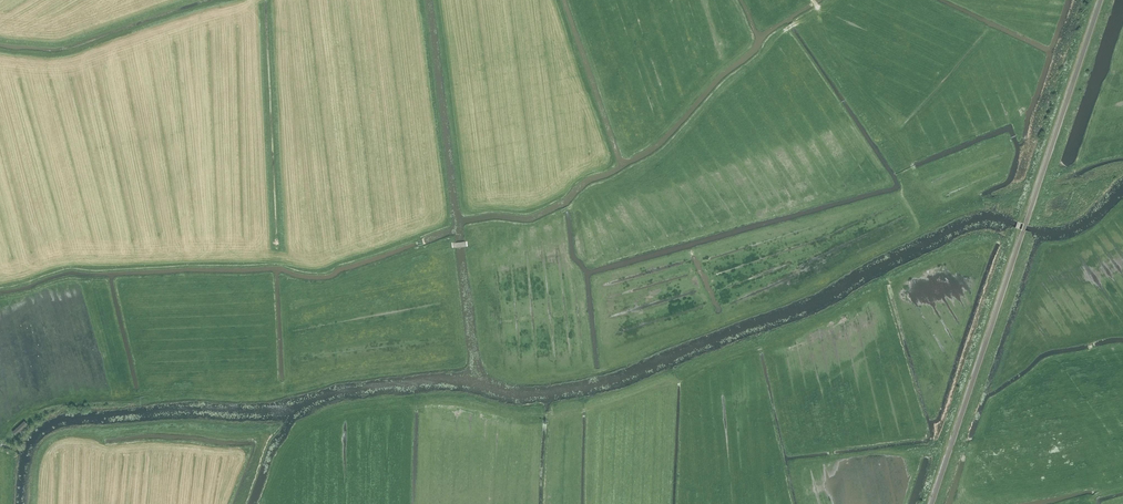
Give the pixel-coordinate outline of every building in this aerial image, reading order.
[(27,424),(24,421),(13,432),(16,435),(20,431),(22,434),(24,431),(22,429),(27,424)]
